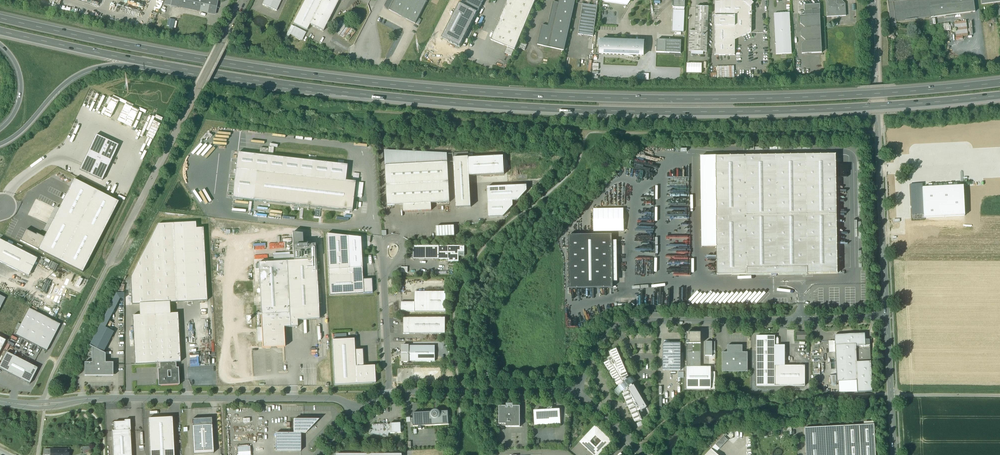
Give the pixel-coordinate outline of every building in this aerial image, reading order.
[(171,5),(215,14),(218,0),(172,0),(171,5)] [(269,0),(265,0),(263,5),(276,11),(279,5),(269,0)] [(293,24),(307,31),(310,25),(322,0),(305,0),(293,24)] [(310,25),(323,32),(339,0),(322,0),(310,25)] [(389,10),(416,24),(428,0),(394,0),(389,10)] [(464,6),(478,13),(484,0),(467,0),(464,6)] [(491,41),(515,50),(536,0),(508,0),(491,41)] [(548,27),(542,25),(538,45),(564,51),(576,0),(559,0),(558,4),(553,2),(548,27)] [(673,6),(674,6),(673,8),(674,8),(684,8),(685,8),(685,0),(673,0),(673,6)] [(715,2),(715,17),(715,26),(715,56),(735,56),(735,41),(730,41),(730,31),(740,31),(742,37),(751,33),(748,28),(750,27),(750,16),(752,16),(752,13),(750,13),(750,7),(754,4),(750,0),(747,0),(745,2),(715,2)] [(827,17),(846,16),(845,5),(837,5),(837,0),(826,0),(827,17)] [(891,23),(931,18),(928,0),(888,0),(891,23)] [(931,18),(975,12),(974,0),(928,0),(931,18)] [(460,47),(478,13),(464,6),(460,4),(442,38),(460,47)] [(597,6),(583,4),(578,35),(593,37),(597,6)] [(819,5),(805,6),(805,11),(805,15),(805,16),(820,15),(820,10),(819,5)] [(696,7),(695,31),(690,31),(689,51),(707,52),(709,7),(696,7)] [(674,11),(673,11),(673,32),(684,32),(685,11),(674,11)] [(790,13),(774,14),(776,55),(792,54),(790,13)] [(820,15),(805,16),(805,15),(800,16),(800,24),(805,28),(821,27),(820,15)] [(168,19),(167,28),(174,29),(176,20),(168,19)] [(967,22),(954,23),(956,40),(963,40),(963,37),(969,36),(967,22)] [(287,34),(303,41),(307,32),(292,25),(287,34)] [(821,27),(805,28),(801,32),(801,37),(805,41),(806,41),(821,40),(821,27)] [(821,40),(806,41),(805,41),(801,45),(802,54),(822,53),(821,40)] [(681,41),(666,41),(665,53),(681,54),(681,41)] [(628,43),(601,42),(601,48),(600,48),(600,54),(627,55),(627,56),(633,57),(634,57),(634,55),(643,56),(644,43),(635,43),(628,43)] [(687,63),(687,73),(703,74),(703,63),(687,63)] [(734,66),(717,66),(717,73),(709,73),(709,78),(734,77),(734,66)] [(79,170),(102,181),(119,145),(96,135),(79,170)] [(447,153),(385,150),(387,206),(403,205),(431,203),(450,202),(447,153)] [(347,166),(238,153),(233,199),(352,212),(355,182),(345,181),(347,166)] [(791,156),(783,156),(776,156),(775,156),(768,156),(761,156),(753,156),(746,156),(738,156),(731,157),(731,156),(730,156),(730,157),(716,157),(715,157),(716,157),(716,160),(716,164),(716,165),(716,172),(716,179),(716,180),(716,187),(716,194),(716,195),(716,202),(716,209),(716,210),(716,213),(717,217),(746,216),(747,216),(754,216),(761,216),(762,216),(769,216),(776,216),(777,216),(784,216),(791,216),(792,216),(799,216),(799,215),(799,216),(806,216),(806,215),(807,215),(807,216),(814,215),(821,215),(822,215),(829,215),(836,215),(837,215),(837,208),(837,207),(836,200),(837,200),(836,200),(836,193),(837,193),(837,192),(836,192),(836,185),(836,178),(836,177),(836,170),(836,163),(836,162),(836,155),(828,155),(821,155),(813,155),(806,156),(806,155),(805,156),(798,156),(798,155),(798,156),(791,156)] [(468,157),(469,175),(504,173),(503,156),(468,157)] [(468,157),(453,158),(456,208),(471,207),(469,175),(468,157)] [(716,164),(716,160),(701,160),(702,252),(717,251),(717,249),(717,247),(717,232),(717,217),(716,217),(717,217),(716,213),(716,210),(716,209),(716,202),(716,195),(716,194),(716,187),(716,180),(716,179),(716,172),(716,165),(716,164)] [(38,250),(83,273),(119,203),(75,180),(44,238),(38,250)] [(922,184),(911,184),(912,215),(924,214),(922,184)] [(526,185),(486,187),(487,217),(503,216),(513,206),(513,200),(518,200),(526,191),(526,185)] [(935,187),(923,188),(924,218),(965,216),(963,186),(956,186),(946,187),(941,187),(935,187)] [(431,203),(403,205),(404,212),(432,210),(431,203)] [(777,216),(776,216),(769,216),(762,216),(761,216),(754,216),(747,216),(746,216),(746,217),(747,217),(747,224),(746,224),(747,224),(747,231),(747,232),(747,239),(747,246),(747,247),(747,254),(747,261),(747,262),(747,268),(746,268),(746,275),(746,276),(771,275),(772,276),(774,275),(777,276),(777,275),(808,275),(808,274),(815,274),(822,274),(823,274),(830,274),(837,274),(838,274),(838,273),(837,273),(837,268),(838,268),(838,267),(837,267),(837,260),(837,253),(837,252),(837,245),(837,238),(837,237),(837,230),(837,223),(837,222),(837,215),(836,215),(829,215),(822,215),(821,215),(814,215),(807,216),(807,215),(806,215),(806,216),(799,216),(799,215),(799,216),(792,216),(791,216),(784,216),(777,216)] [(717,217),(716,217),(717,217),(717,232),(717,247),(717,249),(717,251),(717,262),(717,275),(717,276),(746,275),(746,268),(747,268),(747,262),(747,261),(747,254),(747,247),(747,246),(747,239),(747,232),(747,231),(747,224),(746,224),(747,224),(747,217),(746,217),(746,216),(717,217)] [(130,281),(130,305),(139,306),(170,304),(207,301),(203,223),(157,225),(130,281)] [(454,226),(436,227),(436,236),(454,236),(454,226)] [(21,241),(38,250),(44,238),(37,235),(36,235),(26,230),(21,241)] [(347,238),(326,233),(330,295),(363,294),(363,280),(362,273),(349,274),(347,238)] [(610,286),(610,235),(569,236),(569,287),(610,286)] [(28,276),(37,258),(0,240),(0,262),(28,276)] [(439,246),(413,246),(413,259),(439,259),(439,246)] [(464,246),(439,246),(439,259),(448,259),(448,262),(459,262),(459,252),(464,252),(464,246)] [(302,262),(261,264),(264,349),(286,348),(286,328),(296,327),(296,322),(319,321),(316,252),(302,253),(302,262)] [(372,279),(363,280),(363,294),(372,293),(372,279)] [(415,292),(415,302),(415,312),(446,312),(446,292),(415,292)] [(117,293),(90,346),(92,347),(103,353),(114,332),(106,328),(119,299),(124,299),(124,293),(117,293)] [(415,302),(401,302),(401,312),(415,312),(415,302)] [(132,317),(135,366),(160,365),(176,364),(181,363),(178,314),(171,315),(170,304),(139,306),(140,317),(132,317)] [(60,325),(30,309),(16,335),(47,351),(60,325)] [(445,318),(409,318),(409,334),(445,334),(445,318)] [(865,334),(835,336),(837,382),(857,381),(858,393),(873,392),(871,362),(857,362),(856,350),(870,349),(870,340),(865,340),(865,334)] [(775,336),(757,336),(757,386),(775,386),(775,366),(775,336)] [(354,339),(332,340),(334,385),(375,383),(374,366),(363,367),(355,367),(355,350),(354,339)] [(681,371),(681,343),(663,343),(663,371),(681,371)] [(701,344),(687,344),(687,367),(701,367),(701,344)] [(435,346),(409,346),(409,361),(435,361),(435,346)] [(103,353),(92,347),(92,363),(85,363),(85,377),(113,377),(113,363),(106,364),(106,354),(103,353)] [(363,350),(355,350),(355,367),(363,367),(363,350)] [(633,387),(632,385),(637,381),(633,376),(628,380),(626,378),(628,377),(616,350),(611,352),(610,353),(610,352),(609,352),(613,360),(610,362),(605,365),(617,386),(618,385),(619,387),(614,391),(618,396),(623,392),(625,394),(623,395),(635,422),(640,420),(641,420),(642,421),(642,420),(638,412),(641,410),(641,411),(646,408),(634,387),(633,387)] [(7,353),(0,367),(0,370),(30,385),(38,368),(7,353)] [(727,353),(722,353),(722,372),(748,372),(748,353),(742,353),(727,353)] [(159,386),(180,385),(179,369),(176,370),(176,364),(160,365),(161,370),(158,370),(159,386)] [(805,366),(775,366),(775,386),(805,386),(805,366)] [(712,368),(687,368),(687,389),(712,389),(712,368)] [(439,369),(414,369),(414,379),(430,379),(439,379),(439,369)] [(520,406),(513,406),(513,408),(511,408),(511,406),(508,406),(508,408),(506,408),(506,406),(499,406),(499,424),(506,424),(506,427),(520,427),(520,406)] [(547,411),(534,412),(535,425),(560,423),(559,410),(553,411),(553,409),(552,409),(551,408),(550,408),(549,408),(548,409),(547,410),(547,411)] [(433,412),(413,413),(414,427),(449,425),(448,412),(438,412),(437,412),(435,412),(434,412),(433,413),(433,412)] [(149,420),(151,454),(174,454),(172,418),(149,420)] [(111,432),(131,431),(130,420),(124,421),(124,422),(111,423),(111,432)] [(319,420),(293,420),(293,433),(293,434),(301,434),(306,434),(319,420)] [(401,423),(390,424),(390,425),(390,433),(401,433),(401,423)] [(388,424),(372,425),(373,430),(370,430),(369,434),(388,437),(388,433),(390,433),(390,425),(388,425),(388,424)] [(844,426),(846,454),(876,454),(874,425),(844,426)] [(212,426),(192,427),(194,454),(214,454),(212,426)] [(593,454),(599,454),(612,441),(595,426),(580,442),(593,454)] [(805,428),(806,454),(846,454),(844,426),(805,428)] [(131,431),(111,432),(112,454),(132,454),(131,431)] [(293,433),(276,433),(276,451),(301,451),(301,434),(293,434),(293,433)] [(724,436),(716,445),(720,449),(728,440),(724,436)] [(238,448),(238,454),(251,454),(250,447),(238,448)]
